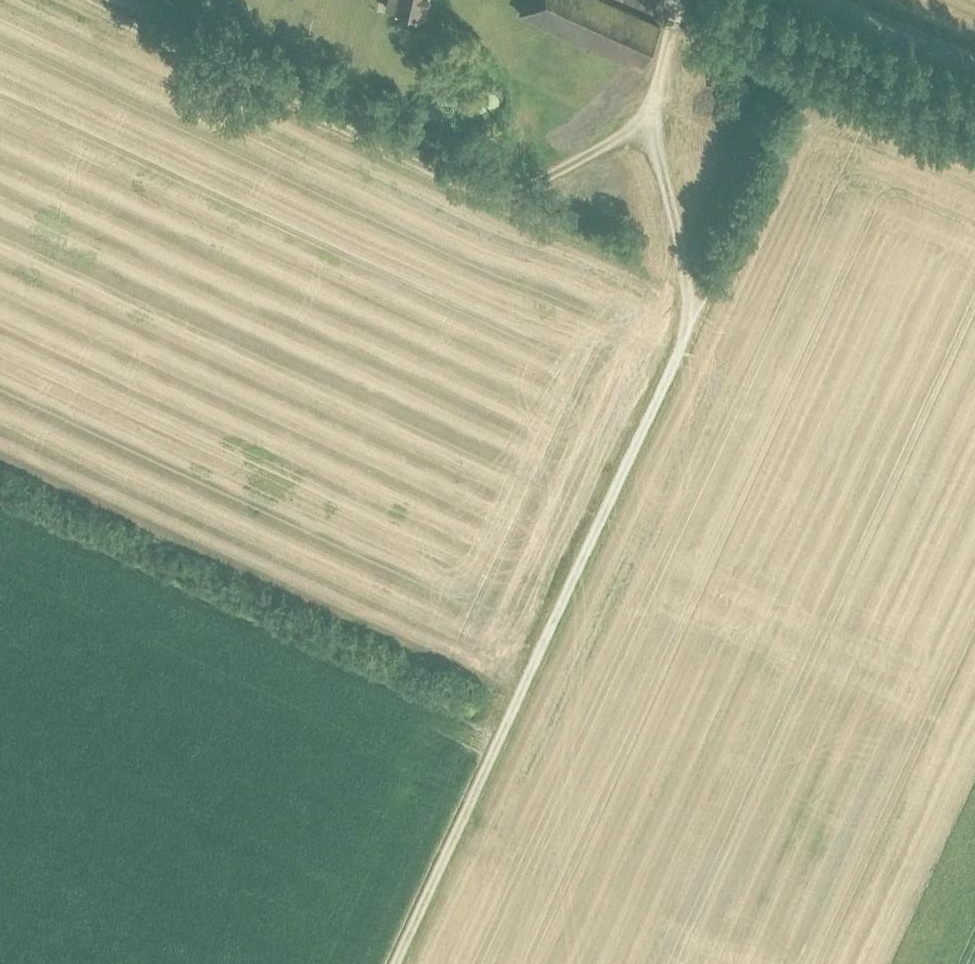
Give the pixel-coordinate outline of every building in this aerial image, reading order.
[(385,9),(426,18),(430,0),(388,0),(385,9)] [(519,13),(641,68),(660,25),(604,0),(525,0),(519,13)]
